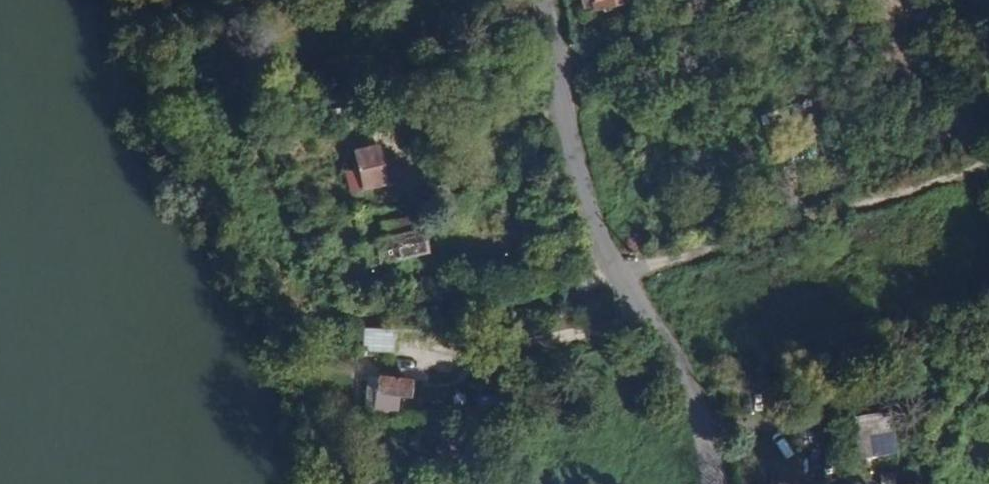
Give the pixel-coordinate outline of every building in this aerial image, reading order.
[(591,13),(629,4),(628,0),(588,0),(591,13)] [(384,187),(380,166),(376,150),(354,155),(358,172),(363,192),(384,187)] [(394,163),(380,166),(384,187),(399,184),(394,163)] [(363,192),(358,172),(346,174),(351,195),(363,192)] [(426,256),(420,233),(375,243),(376,249),(362,251),(366,269),(426,256)] [(390,336),(359,332),(356,333),(354,342),(362,343),(361,355),(388,358),(390,336)] [(408,403),(409,388),(374,386),(371,419),(395,420),(397,403),(408,403)] [(877,414),(857,416),(863,458),(883,455),(877,414)] [(863,458),(857,416),(849,417),(855,459),(863,458)]
